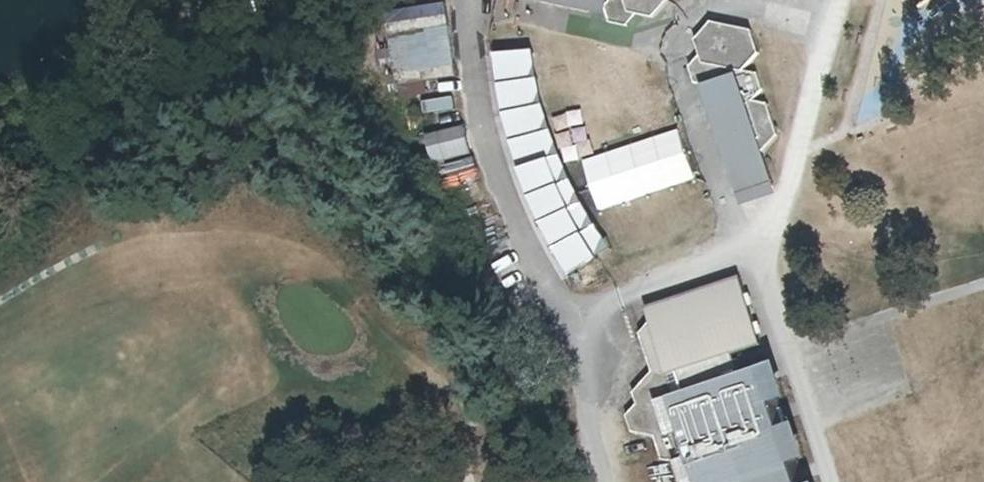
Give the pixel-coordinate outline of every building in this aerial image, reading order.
[(606,16),(608,24),(627,28),(637,16),(652,19),(669,1),(669,0),(530,0),(606,16)] [(431,96),(429,82),(460,77),(448,5),(405,13),(409,37),(391,40),(401,101),(431,96)] [(701,86),(740,207),(775,196),(761,153),(777,137),(767,104),(754,101),(763,91),(758,74),(744,71),(758,54),(751,30),(710,22),(693,40),(698,55),(688,67),(693,85),(701,86)] [(539,222),(569,275),(611,249),(582,203),(559,154),(542,103),(533,51),(494,54),(501,110),(518,168),(539,222)] [(425,103),(426,118),(443,116),(445,131),(429,133),(432,162),(468,158),(462,99),(425,103)] [(477,163),(442,166),(444,186),(479,183),(477,163)] [(638,334),(651,372),(668,380),(673,396),(738,376),(731,355),(761,345),(739,276),(644,307),(649,322),(638,334)] [(789,465),(806,460),(795,424),(777,429),(769,405),(787,400),(776,364),(738,376),(673,396),(668,380),(651,372),(632,394),(636,405),(625,416),(630,433),(653,437),(661,461),(674,463),(680,481),(794,481),(789,465)]
